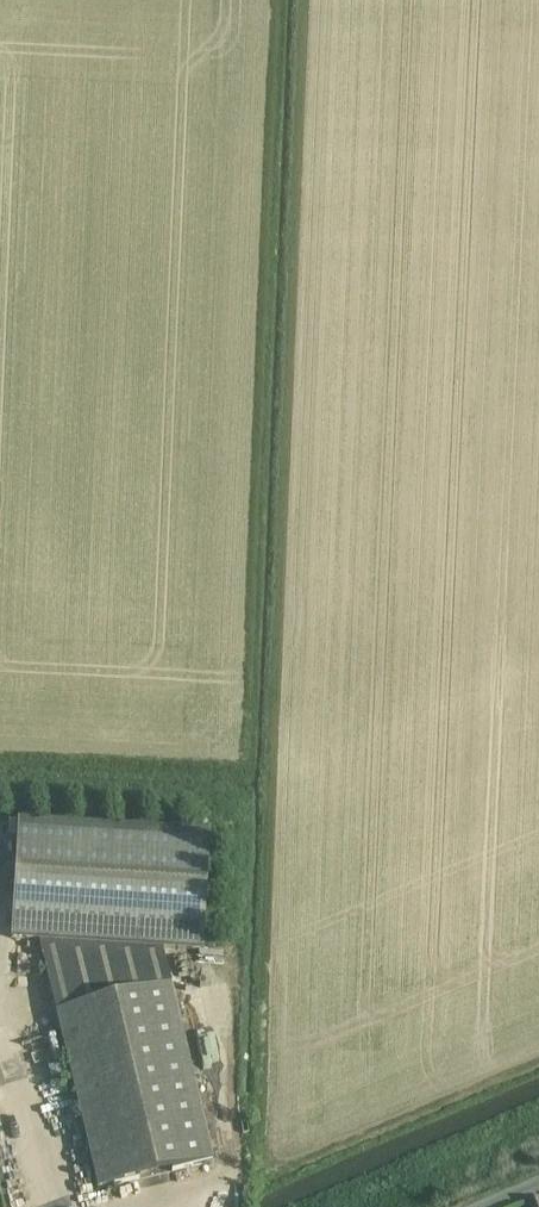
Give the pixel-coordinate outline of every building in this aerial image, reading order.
[(210,831),(19,820),(12,939),(203,950),(210,831)] [(172,986),(56,1014),(98,1190),(214,1162),(172,986)]
